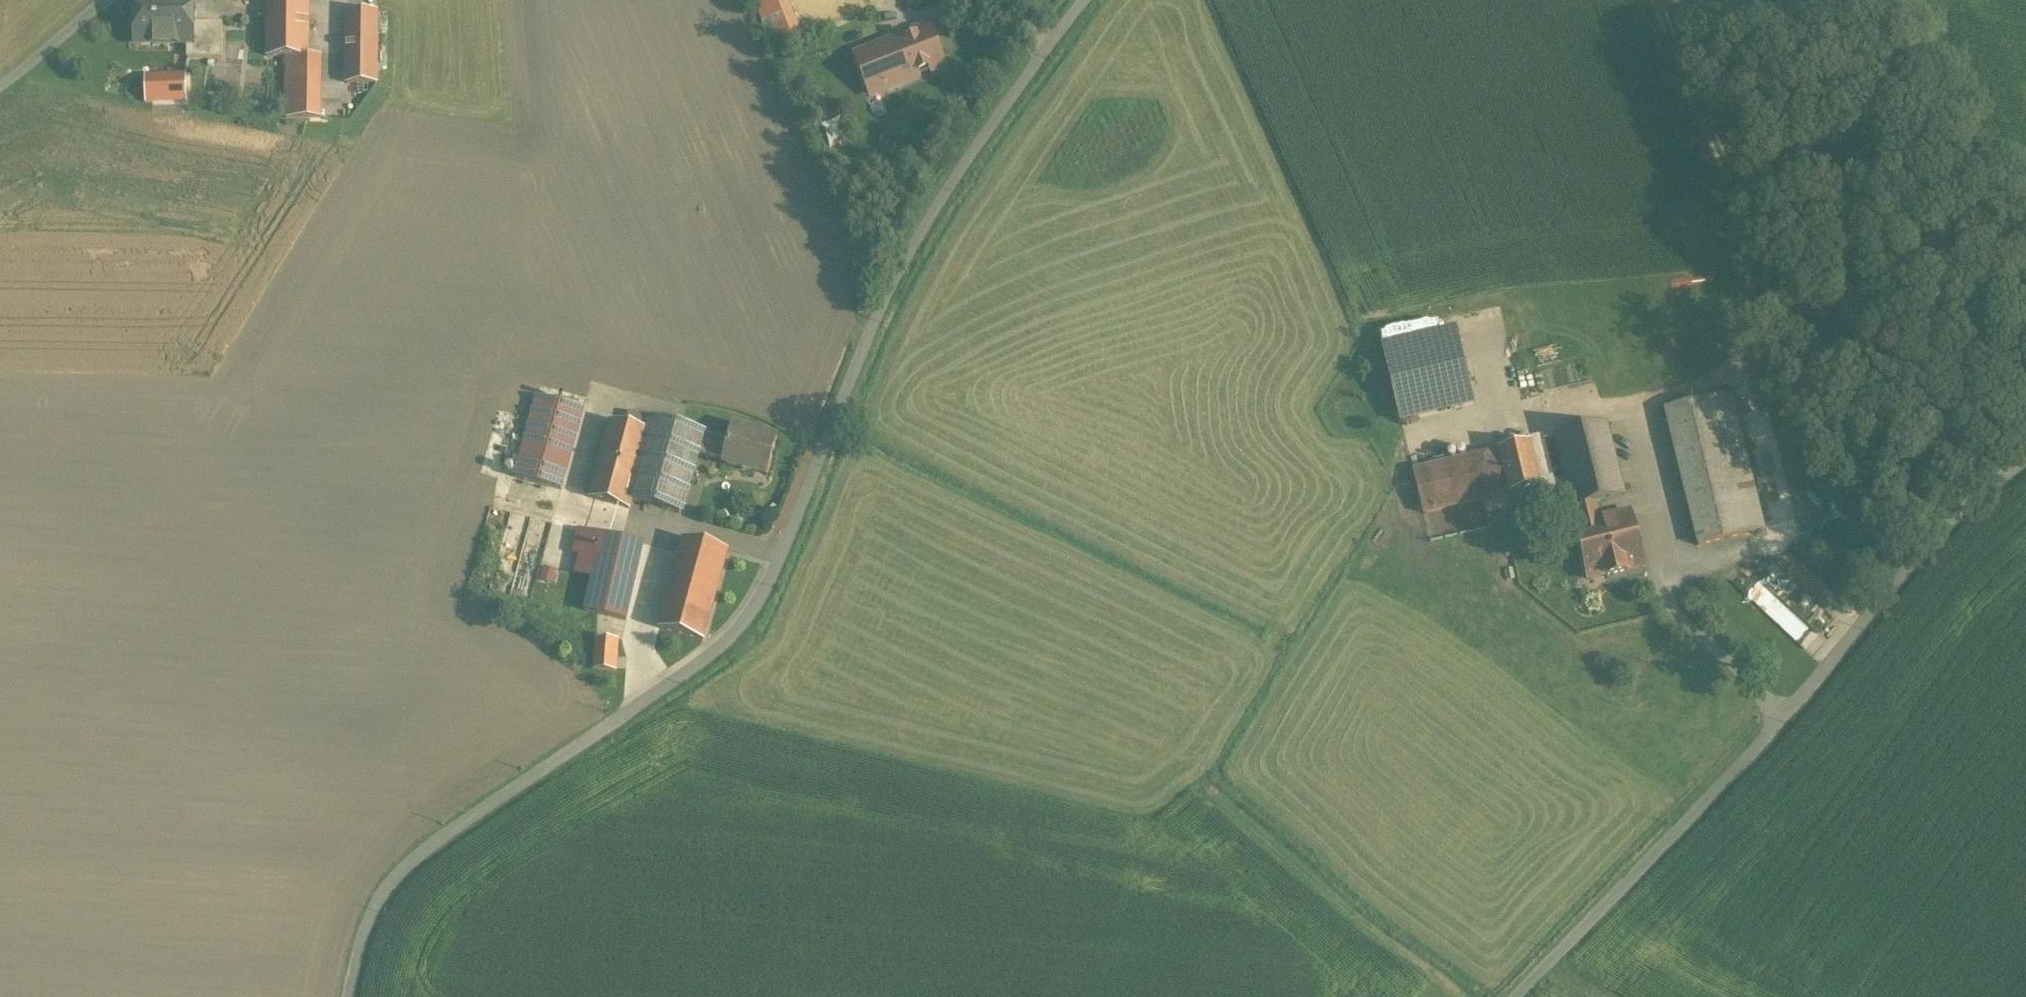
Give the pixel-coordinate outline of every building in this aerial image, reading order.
[(135,43),(155,43),(155,44),(175,45),(175,43),(187,43),(192,43),(192,23),(192,0),(135,0),(135,43)] [(266,57),(287,57),(286,77),(308,77),(308,0),(309,0),(266,0),(266,57)] [(768,46),(800,35),(787,0),(752,0),(768,46)] [(376,12),(347,12),(346,84),(375,84),(376,12)] [(222,23),(192,23),(192,43),(187,43),(187,59),(222,59),(222,23)] [(929,32),(898,44),(896,40),(885,44),(887,49),(865,57),(871,74),(876,73),(882,87),(887,85),(888,90),(902,84),(901,80),(941,64),(929,32)] [(185,76),(144,77),(145,101),(185,100),(185,76)] [(1455,331),(1383,347),(1400,421),(1472,405),(1455,331)] [(1730,393),(1664,410),(1698,547),(1764,531),(1730,393)] [(583,410),(536,397),(514,478),(561,491),(583,410)] [(631,414),(627,426),(609,421),(588,498),(627,509),(629,510),(631,501),(679,515),(696,454),(702,435),(702,434),(631,414)] [(1606,424),(1553,437),(1564,480),(1539,486),(1538,485),(1528,446),(1529,446),(1528,444),(1526,444),(1526,445),(1501,451),(1500,450),(1498,451),(1498,452),(1483,455),(1481,455),(1481,456),(1412,472),(1423,515),(1481,501),(1485,516),(1568,495),(1576,526),(1600,520),(1596,505),(1624,498),(1606,424)] [(776,440),(732,428),(723,461),(722,464),(766,476),(776,440)] [(728,442),(702,435),(696,454),(723,461),(728,442)] [(1576,526),(1575,527),(1588,581),(1604,577),(1605,578),(1627,573),(1626,572),(1643,568),(1629,513),(1600,520),(1576,526)] [(1853,544),(1854,538),(1852,531),(1848,525),(1842,521),(1836,520),(1829,521),(1823,525),(1819,531),(1818,538),(1819,545),(1823,551),(1829,555),(1836,556),(1843,554),(1849,550),(1853,544)] [(643,544),(578,530),(573,554),(597,559),(585,612),(625,621),(643,544)] [(727,551),(683,539),(659,629),(702,641),(727,551)] [(617,640),(595,639),(593,670),(615,671),(617,640)]
